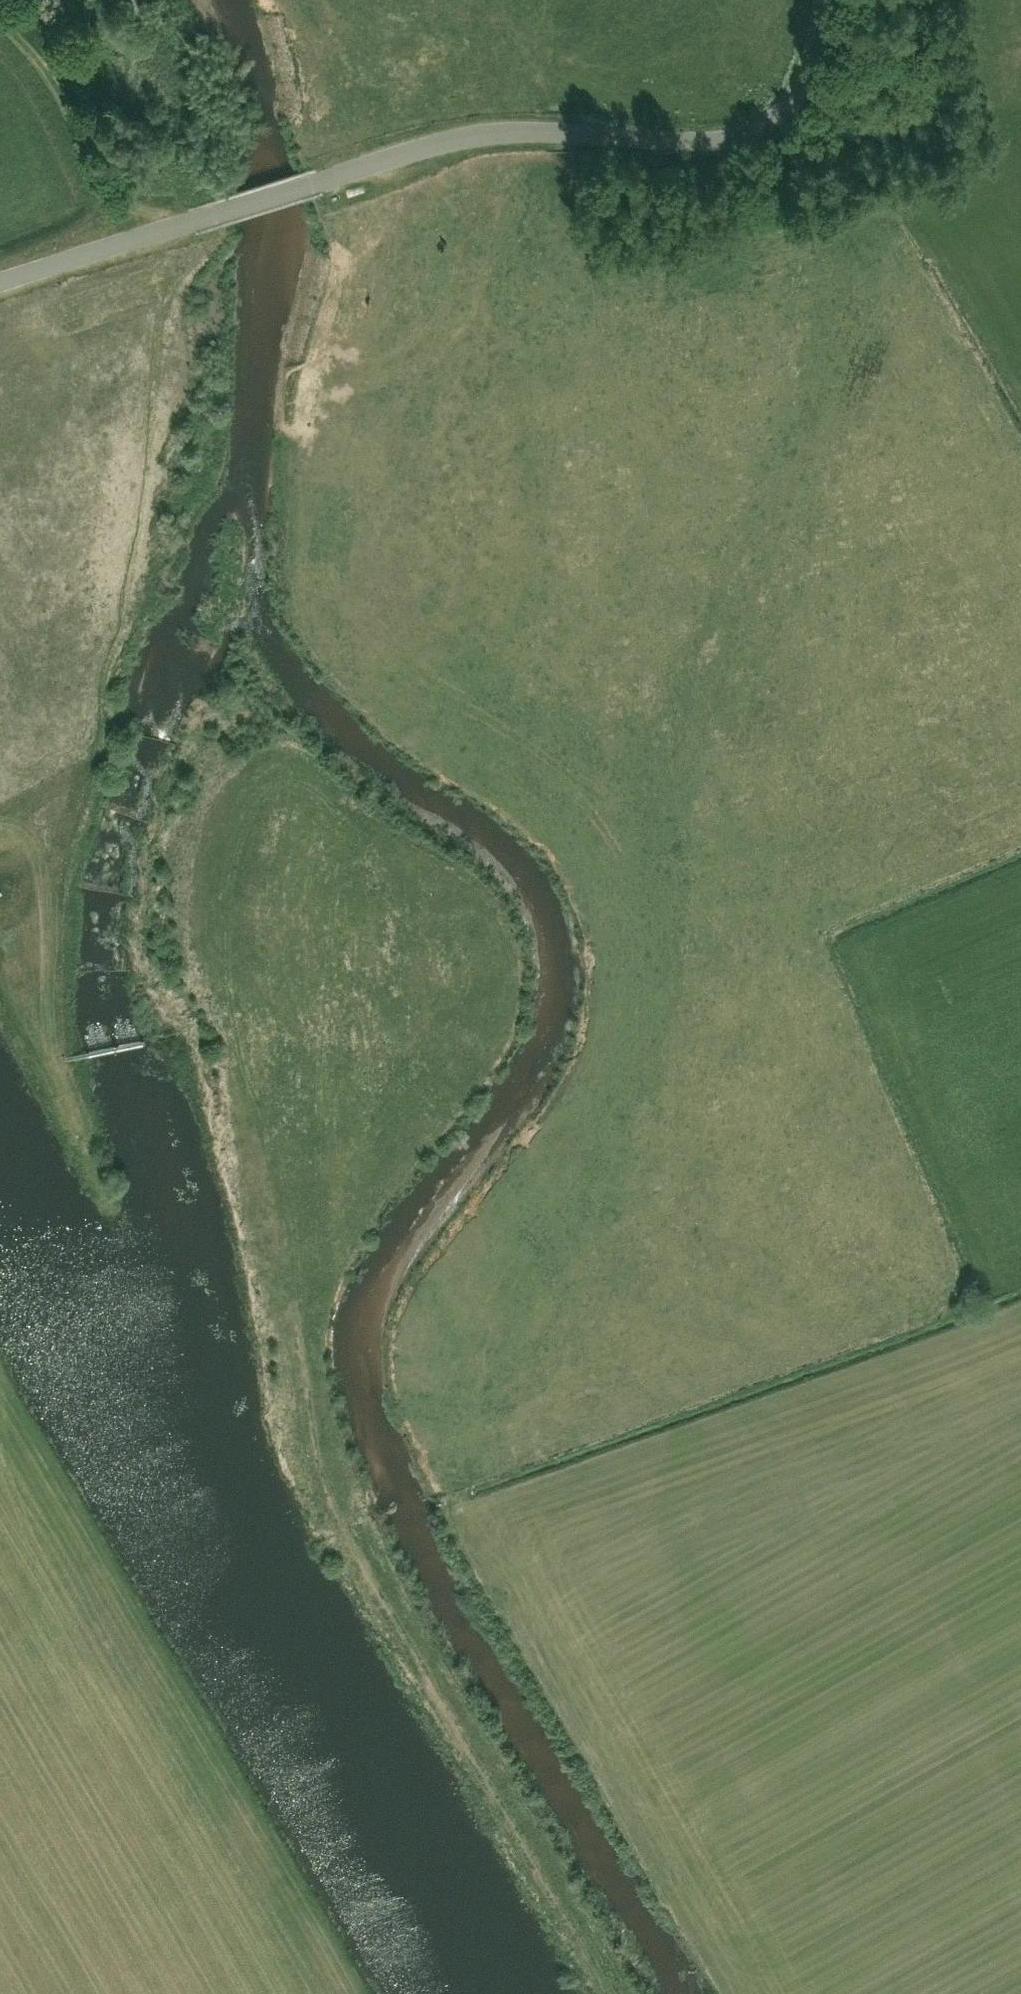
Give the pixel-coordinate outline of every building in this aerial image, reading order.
[(350,192),(367,188),(365,179),(347,183),(350,192)]
